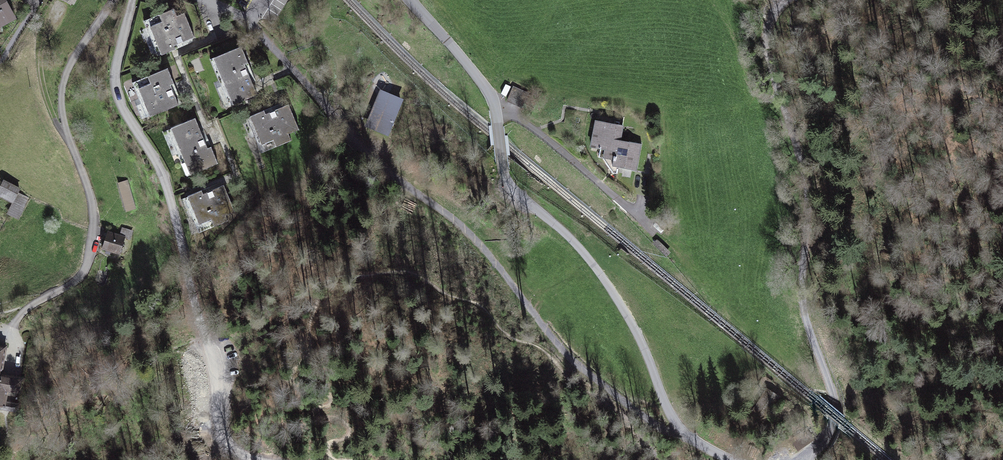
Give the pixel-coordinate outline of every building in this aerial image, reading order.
[(15,23),(2,0),(0,0),(0,31),(15,23)] [(203,39),(189,5),(142,25),(156,59),(203,39)] [(241,50),(207,65),(227,110),(261,95),(241,50)] [(183,103),(168,70),(132,87),(147,120),(183,103)] [(408,100),(381,91),(366,135),(393,144),(408,100)] [(291,104),(252,119),(265,152),(304,137),(291,104)] [(218,165),(198,119),(169,132),(189,178),(218,165)] [(624,125),(595,119),(589,148),(613,153),(611,164),(636,169),(640,152),(633,144),(620,141),(624,125)] [(0,178),(0,198),(15,204),(10,215),(21,224),(32,201),(23,197),(26,190),(0,178)] [(119,184),(127,210),(135,208),(128,182),(119,184)] [(228,184),(192,199),(205,233),(242,218),(228,184)] [(109,231),(104,248),(122,254),(128,236),(109,231)]
